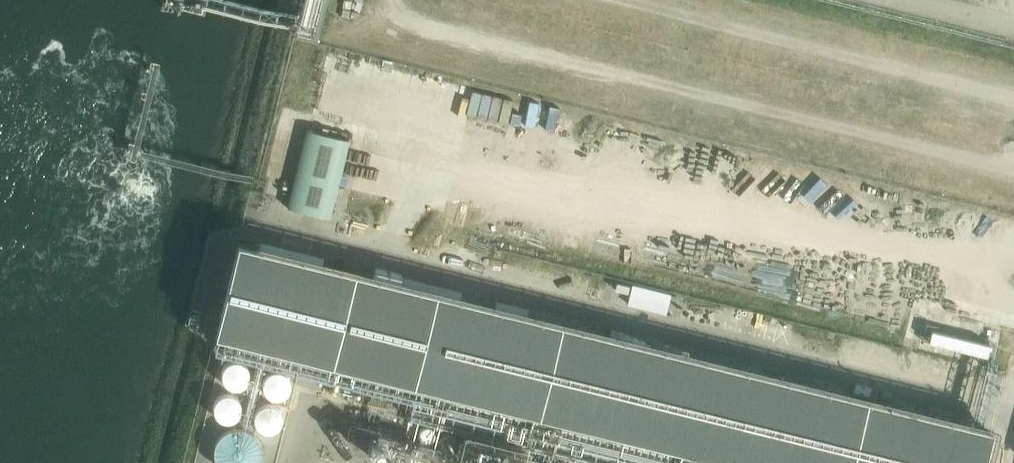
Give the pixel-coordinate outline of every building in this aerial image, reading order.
[(307,130),(287,208),(329,219),(349,141),(307,130)] [(417,384),(733,462),(983,462),(991,430),(240,242),(220,330),(417,384)] [(633,285),(630,305),(668,310),(671,290),(633,285)] [(931,331),(928,342),(986,357),(989,346),(931,331)] [(579,462),(575,458),(571,456),(565,455),(560,456),(556,459),(553,462),(579,462)]
